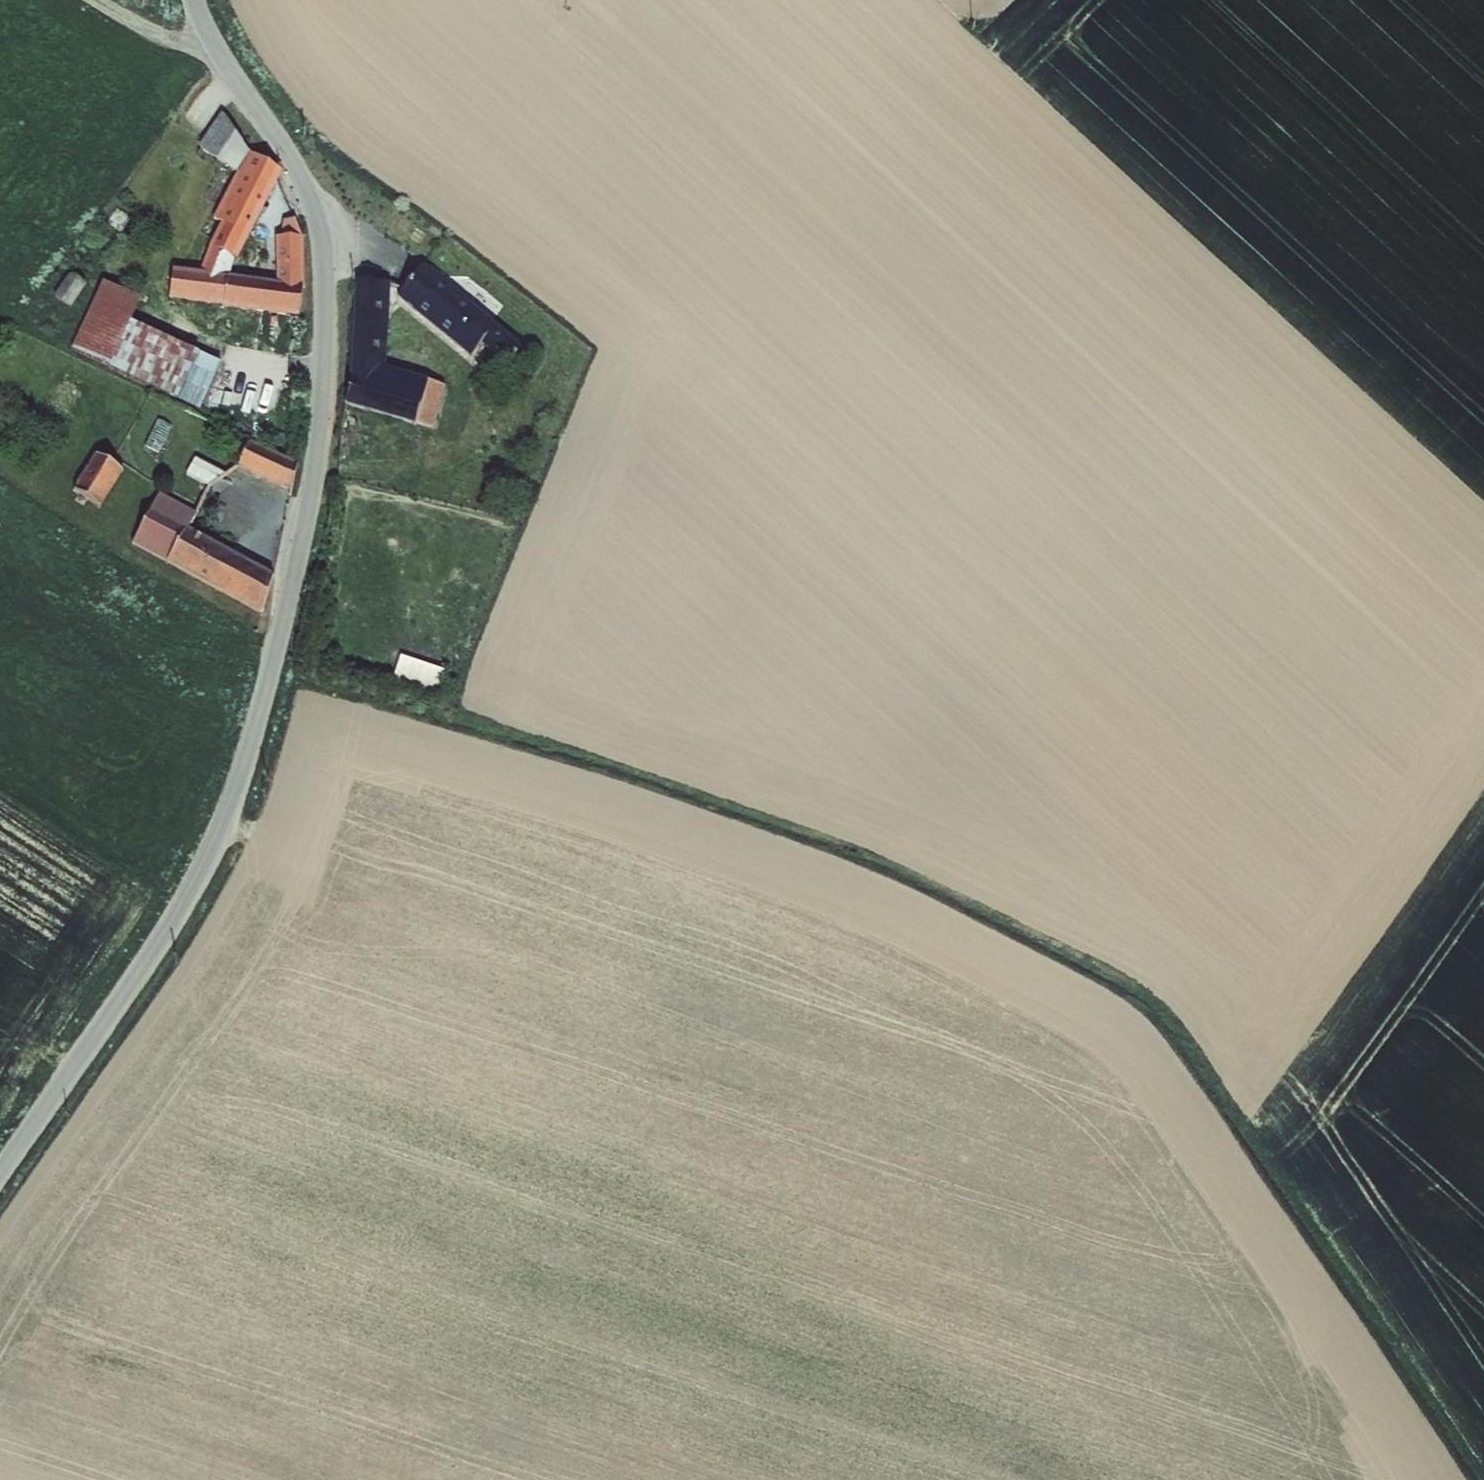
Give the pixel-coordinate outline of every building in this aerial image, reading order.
[(238,175),(251,154),(226,117),(223,115),(199,148),(238,175)] [(303,240),(296,221),(284,222),(282,240),(277,240),(277,267),(278,287),(229,279),(237,261),(284,173),(251,154),(238,175),(231,191),(229,190),(218,211),(197,254),(206,260),(199,274),(174,272),(170,301),(223,309),(282,319),(300,321),(304,292),(306,291),(304,239),(303,240)] [(277,267),(237,261),(229,279),(278,287),(277,267)] [(526,352),(423,269),(397,302),(470,360),(481,348),(511,373),(526,352)] [(72,311),(87,288),(70,277),(55,299),(72,311)] [(390,284),(355,282),(349,378),(353,379),(344,407),(416,427),(417,427),(428,383),(428,381),(386,370),(390,284)] [(223,366),(132,326),(142,303),(105,283),(73,353),(201,413),(223,366)] [(446,388),(428,383),(417,427),(434,431),(446,388)] [(172,429),(159,421),(145,448),(159,455),(172,429)] [(298,464),(250,443),(239,469),(293,494),(298,464)] [(98,455),(73,491),(103,511),(127,474),(98,455)] [(227,477),(196,458),(187,476),(210,488),(227,477)] [(198,515),(160,494),(133,545),(263,618),(277,579),(191,532),(198,515)] [(444,674),(401,659),(392,684),(435,701),(444,674)]
